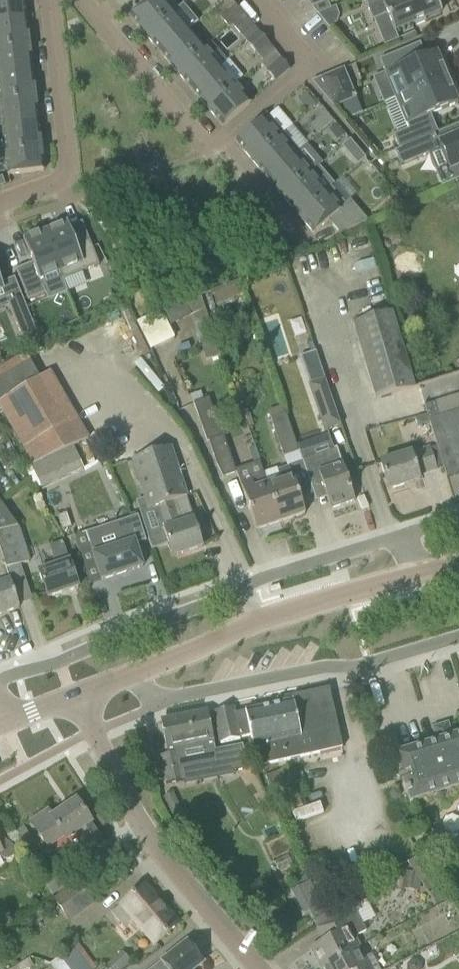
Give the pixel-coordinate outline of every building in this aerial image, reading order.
[(25,6),(24,0),(0,0),(0,22),(26,19),(25,6)] [(172,12),(173,13),(177,9),(170,0),(150,0),(129,17),(137,26),(145,35),(172,12)] [(325,0),(305,0),(312,8),(326,2),(325,0)] [(439,5),(442,4),(440,0),(364,0),(372,21),(386,15),(393,32),(415,23),(416,26),(425,22),(424,19),(441,12),(439,5)] [(232,25),(244,15),(236,6),(221,19),(229,28),(232,26),(232,25)] [(153,45),(160,54),(188,31),(173,13),(172,12),(145,35),(153,45)] [(242,37),(254,27),(244,15),(232,25),(232,26),(242,37)] [(28,32),(26,19),(0,22),(0,48),(29,45),(28,32)] [(168,62),(176,72),(203,49),(188,31),(160,54),(168,62)] [(270,45),(259,33),(250,41),(260,53),(270,45)] [(440,60),(436,51),(425,56),(420,43),(379,60),(395,99),(451,75),(444,58),(443,58),(443,59),(440,60)] [(30,58),(29,45),(0,48),(0,74),(32,71),(30,58)] [(184,82),(191,90),(219,67),(203,49),(176,72),(184,82)] [(275,82),(290,70),(281,59),(266,71),(275,82)] [(199,99),(207,109),(234,86),(219,67),(191,90),(199,99)] [(352,88),(344,68),(311,82),(333,108),(342,105),(345,103),(341,92),(352,88)] [(32,71),(0,75),(0,101),(35,97),(32,71)] [(458,103),(454,94),(458,92),(451,75),(395,99),(400,109),(413,104),(419,119),(458,103)] [(234,86),(207,109),(223,127),(250,104),(234,86)] [(307,93),(300,100),(308,109),(315,102),(307,93)] [(2,127),(38,123),(35,97),(0,101),(0,106),(2,127)] [(345,103),(342,105),(347,119),(362,113),(356,99),(345,103)] [(327,113),(317,121),(325,130),(335,122),(327,113)] [(251,160),(283,134),(267,115),(235,142),(243,151),(251,160)] [(406,147),(438,133),(432,119),(393,135),(399,149),(406,147)] [(38,123),(2,127),(4,141),(0,142),(0,153),(5,152),(41,148),(38,123)] [(336,123),(329,129),(337,139),(344,133),(336,123)] [(406,147),(412,161),(443,148),(451,168),(458,165),(458,124),(438,133),(406,147)] [(266,179),(298,152),(283,134),(251,160),(259,170),(266,179)] [(365,158),(353,144),(345,151),(358,165),(365,158)] [(41,148),(5,152),(8,175),(44,171),(42,160),(41,148)] [(310,174),(314,171),(298,152),(266,179),(274,188),(274,187),(282,197),(309,174),(310,174)] [(290,207),(298,216),(325,192),(324,192),(310,174),(309,174),(282,197),(290,207)] [(345,204),(330,187),(324,192),(325,192),(298,216),(303,221),(313,234),(328,221),(339,234),(367,221),(350,200),(345,204)] [(67,223),(45,232),(61,272),(59,273),(62,280),(99,265),(90,241),(76,246),(69,227),(67,223)] [(32,263),(16,270),(28,300),(45,293),(40,280),(59,273),(61,272),(45,232),(23,240),(32,263)] [(8,303),(21,337),(36,331),(22,298),(8,303)] [(415,388),(392,312),(352,324),(375,400),(415,388)] [(308,384),(324,429),(339,424),(316,356),(301,361),(309,384),(308,384)] [(73,445),(88,439),(49,373),(0,401),(0,406),(33,464),(73,445)] [(217,466),(222,476),(235,472),(222,434),(221,435),(217,422),(209,398),(195,402),(203,426),(208,439),(217,466)] [(439,418),(434,403),(424,406),(441,459),(446,478),(458,474),(458,412),(439,418)] [(270,418),(283,457),(299,451),(285,413),(270,418)] [(417,426),(429,422),(427,414),(420,416),(415,418),(417,426)] [(73,445),(33,464),(31,465),(41,487),(40,487),(41,488),(84,468),(73,445)] [(170,447),(132,460),(144,498),(148,509),(157,507),(172,502),(186,497),(170,447)] [(301,459),(302,463),(309,480),(319,477),(331,509),(355,500),(336,447),(301,459)] [(380,462),(383,470),(388,489),(419,480),(418,475),(437,469),(430,448),(410,454),(409,453),(380,462)] [(279,475),(266,479),(281,522),(305,514),(299,495),(289,467),(277,471),(279,475)] [(281,522),(266,479),(253,484),(251,479),(239,483),(250,512),(256,530),(281,522)] [(144,498),(137,501),(140,512),(152,546),(167,541),(172,557),(203,547),(197,528),(194,519),(180,524),(172,502),(157,507),(148,509),(144,498)] [(17,528),(11,521),(0,506),(0,534),(17,528)] [(94,557),(101,580),(143,566),(135,544),(146,541),(139,520),(111,530),(116,544),(104,547),(101,539),(91,542),(92,546),(91,547),(94,557)] [(17,528),(0,534),(0,550),(5,564),(7,570),(31,562),(19,528),(17,528)] [(38,571),(41,579),(48,598),(79,588),(72,569),(63,542),(49,547),(55,565),(38,571)] [(0,565),(0,614),(19,608),(13,589),(10,582),(9,582),(5,571),(7,570),(5,564),(0,565)] [(214,713),(218,733),(220,743),(240,739),(239,738),(249,735),(257,767),(283,761),(322,752),(342,748),(329,688),(291,697),(292,701),(289,702),(288,697),(278,699),(278,704),(234,714),(233,709),(214,713)] [(165,720),(162,724),(167,754),(179,752),(181,766),(208,761),(210,770),(231,766),(232,771),(247,768),(242,745),(215,750),(208,714),(207,711),(165,720)] [(451,738),(450,734),(437,738),(438,742),(397,755),(397,754),(395,754),(410,803),(412,803),(412,802),(458,787),(458,736),(451,738)] [(167,754),(161,756),(166,784),(184,780),(181,766),(179,752),(167,754)] [(265,777),(278,816),(302,807),(288,768),(265,777)] [(187,830),(181,818),(185,816),(174,793),(164,798),(181,833),(187,830)] [(31,823),(42,840),(43,842),(60,831),(66,840),(79,832),(89,846),(100,839),(90,823),(91,823),(76,801),(52,817),(48,811),(31,823)] [(24,827),(16,833),(27,849),(35,843),(24,827)] [(0,858),(4,860),(7,860),(11,859),(14,856),(15,852),(14,848),(12,845),(0,837),(0,858)] [(40,880),(49,893),(72,880),(64,866),(40,880)] [(403,876),(401,887),(416,889),(418,879),(403,876)] [(54,899),(69,921),(93,904),(77,882),(54,899)] [(133,921),(154,945),(178,924),(144,885),(129,898),(111,914),(123,929),(133,921)] [(440,888),(431,892),(437,903),(446,899),(440,888)] [(310,948),(320,967),(357,948),(352,939),(356,937),(366,931),(353,906),(343,912),(334,919),(316,928),(323,941),(310,948)] [(203,963),(187,942),(152,968),(195,968),(203,963)] [(61,960),(51,966),(52,968),(93,968),(76,945),(59,957),(61,960)] [(365,956),(362,958),(357,948),(320,967),(321,968),(372,968),(365,956)] [(135,959),(125,968),(144,968),(135,959)] [(406,964),(406,968),(421,968),(420,964),(416,960),(410,960),(406,964)]
